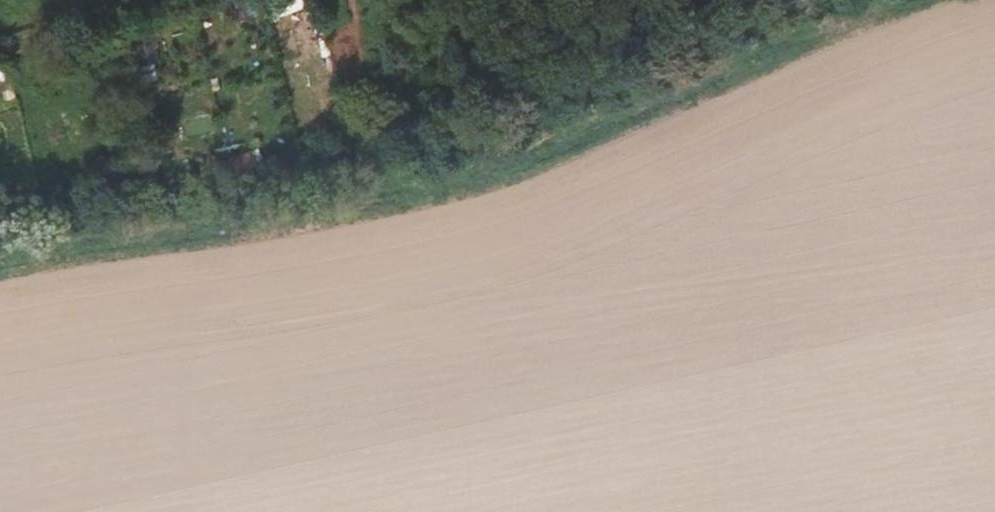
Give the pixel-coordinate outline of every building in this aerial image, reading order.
[(155,62),(149,38),(133,42),(140,66),(155,62)]
